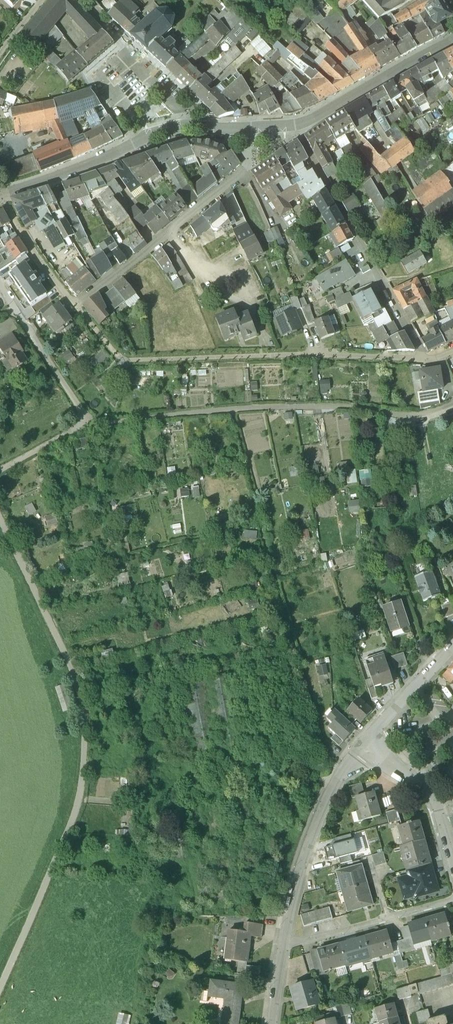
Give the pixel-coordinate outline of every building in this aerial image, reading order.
[(41,14),(53,25),(65,11),(74,0),(73,0),(52,0),(41,14)] [(102,31),(74,0),(65,11),(91,40),(102,31)] [(109,16),(121,1),(120,0),(113,0),(112,0),(101,0),(97,4),(109,16)] [(336,8),(337,10),(340,14),(358,0),(329,0),(336,8)] [(379,19),(391,12),(383,2),(381,0),(362,0),(379,19)] [(383,2),(391,12),(402,6),(410,0),(386,0),(383,2)] [(394,18),(398,25),(402,23),(410,19),(425,11),(444,2),(442,0),(422,0),(394,18)] [(121,28),(122,28),(134,16),(121,1),(109,16),(121,28)] [(444,2),(425,11),(427,13),(433,23),(436,25),(438,24),(452,16),(444,2)] [(292,28),(305,14),(297,6),(283,21),(292,28)] [(229,34),(243,20),(227,7),(219,15),(214,11),(209,16),(210,17),(217,25),(219,23),(229,34)] [(312,20),(317,25),(324,20),(315,8),(306,15),(312,20)] [(324,20),(317,25),(327,34),(329,37),(333,40),(345,31),(345,30),(349,27),(340,14),(337,10),(324,20)] [(131,36),(148,51),(165,36),(172,29),(175,19),(168,11),(157,12),(156,13),(145,23),(140,28),(131,36)] [(151,11),(141,19),(145,23),(156,13),(151,11)] [(382,25),(378,20),(369,12),(370,12),(369,11),(362,16),(377,36),(374,38),(379,43),(387,37),(389,35),(386,32),(382,25)] [(391,12),(379,19),(388,31),(398,25),(394,18),(391,12)] [(438,24),(436,25),(433,23),(427,13),(420,17),(433,40),(444,34),(438,24)] [(53,25),(41,14),(20,38),(33,49),(40,40),(50,28),(53,25)] [(312,20),(306,15),(305,14),(292,28),(300,34),(312,20)] [(122,28),(131,36),(140,28),(137,25),(140,22),(134,16),(122,28)] [(210,17),(200,26),(206,34),(217,25),(210,17)] [(433,40),(420,17),(417,19),(421,26),(416,29),(408,33),(417,48),(433,40)] [(410,19),(402,23),(408,33),(416,29),(410,19)] [(229,34),(227,36),(237,46),(246,37),(251,42),(258,34),(243,20),(229,34)] [(229,34),(219,23),(217,25),(206,34),(210,40),(217,47),(227,36),(229,34)] [(388,31),(386,32),(389,35),(387,37),(390,42),(396,38),(400,44),(394,48),(400,58),(417,48),(408,33),(402,23),(398,25),(388,31)] [(62,36),(53,25),(50,28),(59,39),(62,36)] [(370,54),(351,25),(349,27),(345,30),(345,31),(356,47),(360,54),(351,59),(365,78),(381,69),(370,54)] [(40,40),(49,50),(59,39),(50,28),(40,40)] [(91,40),(75,53),(87,66),(114,44),(102,31),(91,40)] [(356,47),(345,31),(333,40),(346,55),(356,47)] [(206,34),(199,40),(204,45),(210,40),(206,34)] [(321,40),(327,45),(330,42),(327,39),(329,37),(327,34),(321,40)] [(175,44),(165,36),(148,51),(166,68),(188,49),(184,45),(177,52),(172,47),(175,44)] [(49,50),(40,40),(33,49),(45,58),(51,52),(49,50)] [(188,49),(166,68),(177,78),(190,66),(184,61),(189,60),(196,54),(205,47),(204,45),(199,40),(189,48),(188,49)] [(333,40),(330,42),(327,45),(326,46),(343,64),(344,65),(350,58),(346,55),(333,40)] [(390,42),(370,54),(381,69),(400,58),(394,48),(393,47),(390,42)] [(287,50),(278,43),(274,48),(277,51),(280,53),(308,77),(314,73),(299,61),(287,50)] [(292,44),(287,50),(299,61),(304,54),(292,44)] [(212,69),(218,75),(241,53),(236,47),(226,56),(212,69)] [(444,55),(452,70),(452,50),(444,55)] [(277,60),(280,57),(281,56),(279,54),(280,53),(277,51),(272,56),(277,60)] [(51,52),(45,58),(57,69),(63,64),(51,52)] [(75,53),(67,60),(66,58),(64,60),(65,62),(63,64),(57,69),(69,83),(87,66),(75,53)] [(308,77),(280,53),(279,54),(281,56),(280,57),(293,69),(290,72),(299,81),(305,88),(313,81),(308,77)] [(431,61),(438,71),(443,79),(452,72),(452,71),(452,70),(444,55),(431,61)] [(272,56),(265,63),(270,67),(277,60),(272,56)] [(351,59),(350,58),(344,65),(351,73),(347,77),(354,84),(365,78),(351,59)] [(335,82),(330,86),(337,93),(354,84),(347,77),(339,68),(329,59),(321,68),(335,82)] [(431,61),(417,69),(425,84),(433,79),(431,75),(438,71),(431,61)] [(270,67),(265,63),(257,72),(271,86),(273,88),(275,87),(280,83),(283,80),(270,67)] [(343,64),(339,68),(347,77),(351,73),(344,65),(343,64)] [(193,69),(190,66),(177,78),(189,90),(202,78),(196,72),(197,70),(195,68),(193,69)] [(202,78),(189,90),(196,97),(207,88),(219,76),(218,75),(212,69),(202,78)] [(425,84),(417,69),(408,74),(414,85),(417,83),(420,88),(425,85),(425,84)] [(299,92),(294,86),(299,81),(290,72),(283,80),(280,83),(284,88),(289,93),(291,95),(302,111),(309,107),(298,93),(299,92)] [(330,86),(315,72),(314,73),(308,77),(313,81),(305,88),(319,103),(337,93),(330,86)] [(417,83),(414,85),(408,74),(393,82),(399,94),(401,93),(408,90),(417,105),(426,100),(423,96),(424,95),(420,88),(417,83)] [(223,99),(210,111),(218,119),(234,114),(230,108),(232,106),(231,103),(248,89),(241,78),(225,92),(221,96),(223,99)] [(448,85),(445,80),(437,86),(444,95),(451,91),(452,90),(448,85)] [(393,82),(383,89),(388,97),(392,104),(395,101),(399,99),(401,97),(399,94),(393,82)] [(280,83),(275,87),(279,92),(284,88),(280,83)] [(271,86),(253,96),(256,101),(260,116),(267,111),(268,115),(280,108),(276,101),(269,90),(273,88),(271,86)] [(437,86),(429,91),(424,95),(423,96),(426,100),(429,105),(429,106),(444,95),(437,86)] [(202,102),(210,111),(223,99),(221,96),(225,92),(219,87),(212,93),(202,102)] [(196,97),(202,102),(212,93),(207,88),(196,97)] [(299,92),(298,93),(309,107),(319,103),(305,88),(299,92)] [(383,89),(372,95),(378,106),(384,117),(391,114),(383,100),(388,97),(383,89)] [(54,102),(59,120),(68,118),(85,112),(93,109),(100,106),(90,90),(54,102)] [(302,111),(291,95),(288,98),(287,97),(285,98),(287,100),(286,101),(287,103),(288,103),(290,102),(297,113),(302,111)] [(371,110),(378,106),(372,95),(365,100),(371,110)] [(287,103),(284,105),(281,98),(276,101),(280,108),(283,114),(295,114),(297,113),(290,102),(288,103),(287,103)] [(365,100),(344,112),(350,122),(351,123),(356,130),(359,133),(366,129),(363,124),(369,120),(367,117),(373,113),(371,110),(365,100)] [(411,110),(405,101),(402,103),(398,105),(410,123),(416,119),(411,110)] [(54,102),(11,110),(15,128),(16,129),(50,122),(59,120),(54,102)] [(406,139),(395,126),(390,129),(384,117),(378,106),(371,110),(373,113),(388,138),(389,138),(392,136),(399,145),(406,139)] [(418,106),(411,110),(416,119),(424,115),(418,106)] [(93,109),(85,112),(89,122),(98,117),(93,109)] [(344,112),(326,122),(335,138),(336,140),(345,156),(346,157),(349,162),(352,160),(351,158),(355,155),(344,136),(356,130),(351,123),(350,122),(344,112)] [(108,115),(102,118),(102,120),(100,122),(102,127),(112,142),(123,136),(108,115)] [(68,118),(59,120),(68,141),(69,144),(77,140),(68,118)] [(59,120),(50,122),(56,135),(59,136),(60,136),(64,143),(68,141),(59,120)] [(326,122),(304,136),(323,170),(333,164),(326,150),(324,146),(335,138),(326,122)] [(102,127),(84,137),(92,152),(112,142),(102,127)] [(69,144),(76,159),(85,155),(92,152),(84,137),(77,140),(69,144)] [(345,156),(336,140),(335,138),(324,146),(326,150),(331,146),(338,160),(345,156)] [(399,145),(394,149),(403,160),(415,152),(406,139),(399,145)] [(64,143),(33,155),(39,170),(40,173),(70,161),(76,159),(69,144),(68,141),(64,143)] [(211,144),(193,141),(187,144),(194,157),(201,168),(207,165),(225,154),(225,148),(211,144)] [(297,141),(283,151),(290,163),(291,165),(300,159),(303,163),(308,159),(297,141)] [(186,142),(167,148),(176,162),(194,157),(187,144),(186,142)] [(381,159),(368,143),(360,150),(383,175),(385,174),(391,169),(381,159)] [(167,148),(146,154),(156,167),(167,163),(172,172),(179,168),(176,162),(167,148)] [(394,149),(381,159),(391,169),(396,165),(403,160),(394,149)] [(225,154),(207,165),(209,169),(218,162),(221,168),(213,175),(217,183),(240,165),(231,150),(225,154)] [(290,163),(283,151),(274,157),(274,158),(281,168),(290,163)] [(146,154),(134,159),(147,178),(149,181),(160,174),(155,168),(156,167),(146,154)] [(33,155),(6,166),(11,180),(39,170),(33,155)] [(281,168),(274,158),(251,173),(263,191),(264,191),(281,217),(292,210),(288,204),(302,195),(301,192),(297,185),(292,187),(289,182),(281,168)] [(147,178),(134,159),(123,163),(139,183),(147,178)] [(300,159),(291,165),(298,177),(301,183),(303,182),(304,183),(308,180),(307,179),(309,179),(308,173),(307,172),(305,172),(303,163),(300,159)] [(134,179),(123,163),(113,167),(119,176),(125,185),(130,181),(132,180),(134,179)] [(441,172),(452,189),(452,188),(452,163),(441,172)] [(333,164),(323,170),(328,179),(338,173),(333,164)] [(371,179),(377,176),(369,164),(356,173),(363,186),(371,179)] [(209,169),(207,165),(201,168),(200,169),(205,178),(212,174),(209,169)] [(391,169),(385,174),(389,180),(400,172),(396,165),(391,169)] [(113,167),(97,172),(96,172),(105,185),(113,179),(119,176),(113,167)] [(189,184),(179,168),(172,172),(182,189),(189,184)] [(308,202),(319,196),(314,187),(312,188),(311,186),(319,181),(312,170),(308,173),(309,179),(307,179),(308,180),(304,183),(307,188),(301,192),(302,195),(308,202)] [(96,172),(80,178),(88,193),(98,189),(99,192),(98,193),(105,205),(106,204),(114,198),(114,197),(105,185),(96,172)] [(441,172),(428,180),(432,185),(415,196),(424,208),(452,189),(441,172)] [(212,174),(205,178),(192,189),(198,199),(217,183),(213,175),(212,174)] [(377,176),(371,179),(375,186),(383,181),(378,175),(377,176)] [(298,177),(289,182),(292,187),(297,185),(301,183),(298,177)] [(80,178),(72,181),(79,199),(82,198),(89,196),(88,193),(80,178)] [(114,197),(120,193),(122,191),(113,179),(105,185),(114,197)] [(383,218),(384,219),(386,217),(390,223),(391,222),(394,219),(375,186),(371,179),(363,186),(383,218)] [(70,202),(79,199),(72,181),(62,184),(69,198),(70,202)] [(319,181),(311,186),(312,188),(314,187),(319,196),(326,192),(320,181),(319,181)] [(301,183),(297,185),(301,192),(307,188),(304,183),(303,182),(301,183)] [(139,183),(129,190),(135,200),(145,192),(139,183)] [(182,189),(176,194),(176,195),(186,208),(198,199),(192,189),(189,184),(182,189)] [(46,188),(38,191),(45,206),(50,215),(51,215),(56,212),(57,211),(46,188)] [(46,188),(57,211),(61,210),(49,188),(46,188)] [(423,209),(429,218),(452,202),(452,188),(452,189),(424,208),(423,209)] [(38,191),(11,199),(19,215),(25,226),(32,221),(29,212),(43,208),(44,211),(47,216),(50,215),(45,206),(38,191)] [(233,192),(220,203),(229,221),(231,227),(236,235),(249,228),(233,192)] [(319,196),(312,200),(322,216),(335,208),(326,192),(319,196)] [(122,208),(123,209),(128,205),(120,193),(114,197),(114,198),(122,208)] [(352,193),(340,201),(348,214),(360,206),(352,193)] [(186,208),(176,195),(170,200),(180,214),(186,208)] [(89,196),(82,198),(89,210),(94,207),(89,197),(90,197),(89,196)] [(73,208),(70,202),(69,198),(64,200),(68,210),(73,208)] [(122,208),(114,198),(106,204),(122,224),(129,218),(127,215),(123,209),(122,208)] [(66,211),(68,210),(64,200),(59,202),(64,212),(66,211)] [(170,200),(157,208),(167,220),(169,223),(180,214),(170,200)] [(220,203),(202,217),(211,228),(213,230),(218,231),(229,221),(220,203)] [(136,207),(127,215),(129,218),(130,219),(137,230),(147,222),(144,219),(145,218),(136,207)] [(76,216),(73,208),(68,210),(66,211),(70,220),(67,222),(68,223),(77,218),(76,216)] [(167,220),(157,208),(145,218),(144,219),(147,222),(150,226),(149,227),(155,234),(169,223),(167,220)] [(307,208),(299,212),(304,220),(311,215),(307,208)] [(335,208),(322,216),(332,232),(333,232),(345,225),(335,208)] [(0,211),(0,229),(1,229),(9,223),(2,210),(0,211)] [(42,232),(56,224),(51,215),(50,215),(47,216),(44,211),(32,217),(42,232)] [(106,214),(100,218),(106,229),(109,234),(115,229),(106,214)] [(80,217),(77,218),(82,226),(88,223),(84,215),(80,217)] [(211,228),(202,217),(190,227),(198,239),(211,228)] [(384,219),(383,218),(376,222),(382,231),(393,224),(391,222),(390,223),(386,217),(384,219)] [(82,226),(77,218),(68,223),(75,235),(77,234),(80,240),(86,237),(82,226)] [(68,223),(67,222),(66,220),(56,225),(65,241),(75,235),(68,223)] [(67,244),(65,241),(56,225),(56,224),(42,232),(55,252),(67,244)] [(345,225),(333,232),(340,245),(353,239),(346,225),(345,225)] [(236,235),(235,236),(239,245),(240,244),(254,237),(249,227),(236,235)] [(277,227),(271,229),(276,240),(282,238),(277,227)] [(0,229),(0,241),(1,242),(6,239),(10,237),(7,231),(3,233),(1,229),(0,229)] [(138,232),(130,237),(133,246),(130,249),(133,252),(135,254),(146,244),(142,240),(138,232)] [(10,237),(6,239),(9,244),(18,239),(15,234),(10,237)] [(254,237),(240,244),(248,261),(263,253),(254,236),(254,237)] [(112,238),(104,242),(107,248),(115,244),(112,238)] [(6,239),(1,242),(4,248),(9,244),(6,239)] [(27,252),(18,239),(9,244),(4,248),(5,249),(4,249),(5,252),(9,250),(13,257),(16,260),(25,254),(27,252)] [(169,244),(162,250),(176,275),(183,286),(193,281),(169,244)] [(127,261),(118,248),(117,248),(110,252),(117,262),(119,265),(127,261)] [(326,256),(330,262),(341,256),(337,249),(326,256)] [(176,275),(162,250),(153,258),(163,272),(168,268),(169,273),(172,277),(176,275)] [(401,262),(408,275),(427,264),(420,251),(401,262)] [(90,261),(100,278),(112,268),(103,253),(90,261)] [(16,260),(20,267),(25,264),(30,261),(25,254),(16,260)] [(16,260),(13,257),(4,264),(4,265),(0,267),(0,271),(16,260)] [(96,281),(100,278),(90,261),(90,260),(85,263),(86,265),(96,281)] [(355,276),(345,261),(316,279),(324,292),(340,282),(342,284),(355,276)] [(9,275),(31,306),(47,296),(39,284),(42,282),(35,274),(33,275),(25,264),(20,267),(9,275)] [(96,281),(86,265),(66,282),(78,297),(96,281)] [(371,270),(368,266),(361,269),(363,274),(371,270)] [(183,286),(176,275),(172,277),(169,279),(176,290),(183,286)] [(124,280),(114,289),(122,299),(125,303),(135,294),(124,280)] [(416,280),(393,291),(404,310),(418,303),(426,299),(416,280)] [(334,300),(344,295),(341,287),(326,294),(327,296),(331,294),(334,300)] [(114,289),(106,295),(105,295),(112,308),(122,299),(114,289)] [(382,311),(371,290),(361,296),(360,295),(352,299),(354,302),(362,318),(370,314),(375,323),(379,330),(382,328),(392,323),(384,309),(382,311)] [(354,302),(352,299),(350,293),(344,295),(334,300),(334,302),(337,310),(347,305),(354,302)] [(140,301),(135,294),(125,303),(130,309),(140,301)] [(334,302),(334,300),(331,294),(327,296),(326,297),(329,304),(334,302)] [(99,296),(84,307),(100,326),(108,319),(103,313),(106,311),(99,296)] [(295,311),(295,312),(302,309),(297,296),(290,299),(294,311),(295,311)] [(435,315),(426,299),(418,303),(425,316),(427,319),(435,315)] [(43,317),(56,307),(52,302),(40,312),(43,317)] [(418,303),(404,310),(411,324),(425,316),(418,303)] [(56,307),(43,317),(48,324),(51,322),(58,332),(72,322),(71,321),(59,306),(60,305),(59,305),(56,307)] [(315,323),(316,323),(309,305),(302,309),(308,327),(315,323)] [(347,305),(337,310),(340,317),(350,312),(347,305)] [(294,311),(275,320),(282,337),(302,328),(295,312),(295,311),(294,311)] [(234,312),(217,318),(226,341),(236,337),(242,335),(244,341),(256,337),(247,314),(236,319),(234,312)] [(333,316),(327,318),(331,327),(337,325),(333,316)] [(316,323),(315,323),(322,340),(334,336),(331,327),(327,318),(316,323)] [(392,323),(382,328),(388,339),(392,337),(400,334),(394,322),(392,323)] [(434,323),(429,326),(432,331),(429,332),(431,336),(421,341),(428,353),(446,344),(438,329),(438,328),(439,328),(437,322),(434,323)] [(438,329),(446,344),(452,340),(452,322),(452,323),(438,329)] [(375,323),(370,325),(374,333),(379,330),(375,323)] [(388,339),(382,328),(379,330),(374,333),(379,342),(380,343),(381,342),(387,339),(388,339)] [(414,351),(403,332),(400,334),(392,337),(395,344),(398,351),(414,351)] [(0,344),(0,348),(14,371),(28,362),(13,336),(0,344)] [(388,339),(387,339),(392,351),(398,351),(395,344),(392,337),(388,339)] [(69,352),(59,359),(63,365),(73,358),(69,352)] [(420,372),(424,392),(438,390),(443,389),(439,369),(420,372)] [(330,380),(320,380),(321,393),(330,393),(330,380)] [(438,390),(424,392),(418,393),(420,404),(439,401),(438,390)] [(350,512),(364,510),(362,499),(348,501),(350,512)] [(118,509),(121,517),(132,514),(130,506),(118,509)] [(54,515),(45,517),(47,527),(56,524),(54,515)] [(432,572),(415,578),(419,590),(418,590),(420,594),(421,594),(424,602),(429,600),(430,602),(436,600),(435,598),(441,596),(432,572)] [(409,627),(401,602),(400,602),(400,603),(393,605),(392,605),(383,608),(391,633),(409,627)] [(441,606),(446,619),(452,616),(452,606),(452,603),(441,606)] [(404,654),(391,658),(395,670),(408,666),(404,654)] [(384,656),(366,662),(374,688),(392,682),(384,656)] [(319,666),(320,676),(327,675),(326,665),(319,666)] [(443,676),(450,684),(452,681),(452,665),(443,676)] [(375,688),(368,690),(371,700),(378,698),(375,688)] [(358,699),(347,711),(356,720),(361,724),(372,711),(358,699)] [(342,717),(335,710),(327,719),(332,724),(328,729),(335,735),(343,743),(356,729),(352,725),(342,717)] [(356,720),(347,711),(342,717),(352,725),(356,720)] [(343,743),(335,735),(331,739),(339,747),(343,743)] [(361,784),(349,787),(352,799),(356,797),(365,795),(361,784)] [(365,795),(356,797),(363,821),(380,816),(374,793),(365,795)] [(397,810),(386,813),(389,824),(400,821),(397,810)] [(407,825),(397,827),(403,847),(424,841),(418,822),(412,824),(411,823),(407,824),(407,825)] [(351,835),(334,839),(335,845),(352,841),(351,835)] [(335,845),(332,846),(336,860),(339,859),(351,855),(358,853),(355,840),(352,841),(335,845)] [(403,847),(400,847),(407,871),(431,864),(424,841),(403,847)] [(328,862),(336,860),(332,846),(324,849),(328,862)] [(372,856),(375,866),(386,863),(383,852),(372,856)] [(351,855),(339,859),(341,864),(352,861),(351,855)] [(431,864),(407,871),(409,876),(405,877),(402,880),(401,884),(403,888),(406,890),(408,898),(422,894),(422,895),(438,891),(437,885),(436,884),(434,883),(433,882),(432,878),(432,877),(433,875),(433,873),(431,864)] [(362,865),(337,872),(339,881),(342,880),(345,891),(367,884),(362,865)] [(367,884),(345,891),(349,902),(345,903),(348,912),(373,905),(367,884)] [(302,906),(303,913),(310,911),(308,904),(302,906)] [(330,908),(315,912),(319,924),(333,920),(330,908)] [(315,912),(308,914),(311,926),(319,924),(315,912)] [(308,914),(301,916),(304,928),(311,926),(308,914)] [(445,915),(425,920),(430,940),(431,941),(451,935),(448,927),(449,927),(449,924),(448,925),(445,915)] [(425,920),(408,925),(413,944),(423,942),(422,939),(429,937),(430,940),(425,920)] [(244,933),(229,931),(228,939),(231,941),(229,961),(239,962),(247,963),(250,937),(252,925),(246,924),(244,933)] [(263,926),(252,925),(250,937),(261,939),(263,926)] [(372,960),(393,954),(394,953),(391,944),(388,931),(365,937),(372,960)] [(372,961),(372,960),(365,937),(339,945),(344,964),(346,968),(372,961)] [(404,940),(397,942),(400,954),(408,951),(404,940)] [(404,968),(400,954),(397,942),(391,944),(394,953),(393,954),(398,970),(404,968)] [(339,945),(324,949),(318,951),(321,964),(323,972),(336,968),(336,966),(344,964),(339,945)] [(318,951),(311,953),(311,954),(314,966),(321,964),(318,951)] [(311,954),(305,955),(310,972),(316,971),(314,966),(311,954)] [(247,963),(239,962),(238,974),(245,975),(246,967),(247,963)] [(261,968),(246,967),(245,975),(256,976),(260,976),(261,968)] [(449,968),(439,970),(441,977),(451,974),(449,968)] [(416,984),(419,993),(419,995),(452,985),(452,976),(452,974),(451,974),(441,977),(416,984)] [(245,975),(244,983),(255,985),(256,976),(245,975)] [(211,981),(209,991),(207,991),(207,993),(202,992),(201,1002),(208,1003),(209,995),(225,997),(222,1023),(239,1023),(239,1021),(237,1021),(240,999),(242,1000),(244,985),(211,981)] [(319,1004),(313,982),(291,989),(297,1011),(319,1004)] [(416,984),(408,986),(411,995),(419,993),(416,984)] [(411,995),(408,986),(396,990),(399,1000),(411,996),(411,995)] [(349,1003),(343,1005),(346,1016),(352,1014),(349,1003)] [(393,1004),(375,1009),(379,1023),(380,1023),(397,1018),(393,1004)] [(343,1005),(336,1007),(337,1011),(339,1018),(346,1016),(343,1005)] [(428,1010),(416,1013),(419,1023),(426,1022),(431,1020),(428,1010)] [(323,1015),(324,1017),(325,1021),(335,1019),(339,1018),(337,1011),(323,1015)] [(117,1023),(129,1023),(131,1017),(119,1014),(117,1023)]
